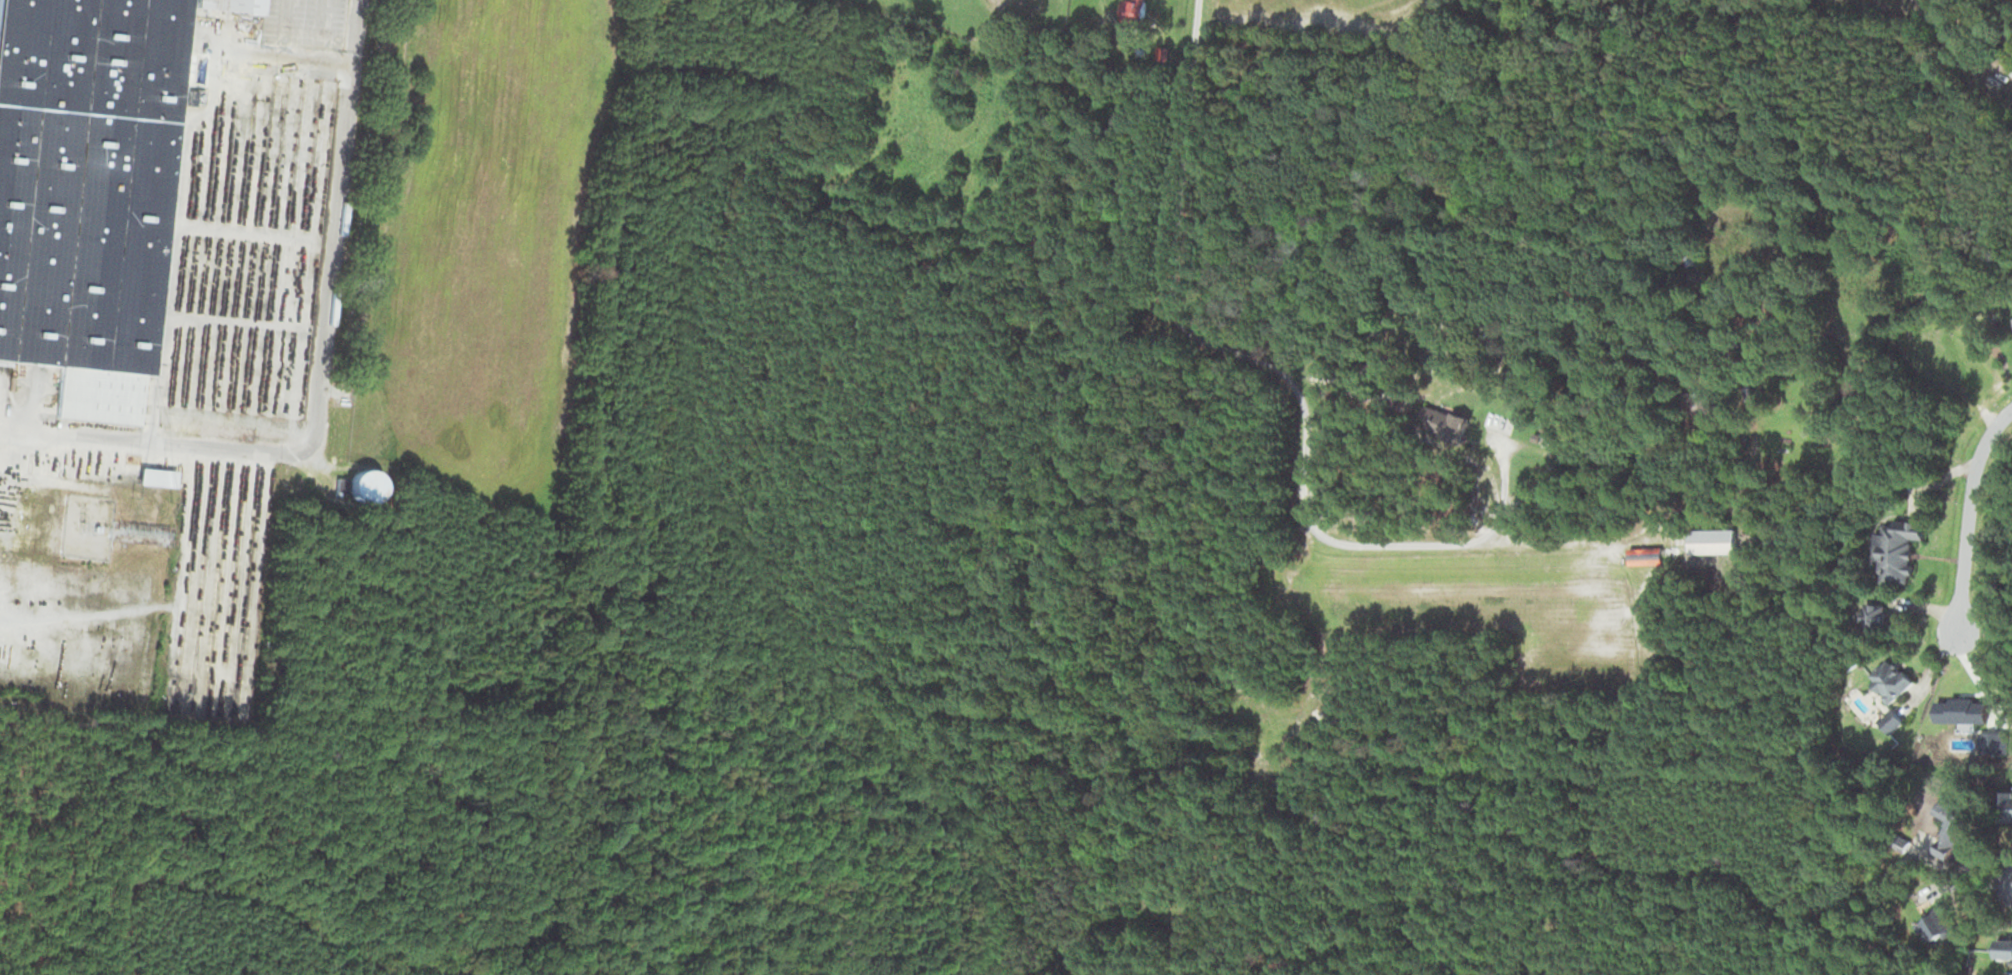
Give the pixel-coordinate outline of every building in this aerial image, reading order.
[(138,373),(151,374),(183,6),(261,12),(262,0),(0,0),(0,360),(55,365),(51,417),(133,424),(138,373)] [(1142,21),(1142,0),(1119,0),(1119,21),(1142,21)] [(1537,443),(1540,435),(1533,432),(1530,440),(1537,443)] [(347,498),(373,499),(374,471),(348,470),(347,498)] [(1911,539),(1922,539),(1922,520),(1879,520),(1880,582),(1912,582),(1911,539)] [(1733,553),(1733,528),(1687,528),(1687,553),(1733,553)] [(1859,630),(1882,630),(1882,603),(1859,603),(1859,630)] [(1914,683),(1888,654),(1863,676),(1889,705),(1914,683)] [(2011,820),(2011,794),(1999,794),(1999,820),(2011,820)] [(1935,815),(1944,819),(1930,852),(1949,860),(1966,817),(1938,806),(1935,815)] [(1932,892),(1912,897),(1922,939),(1947,933),(1940,901),(1934,903),(1932,892)] [(1994,939),(1994,962),(2011,962),(2011,939),(1994,939)]
